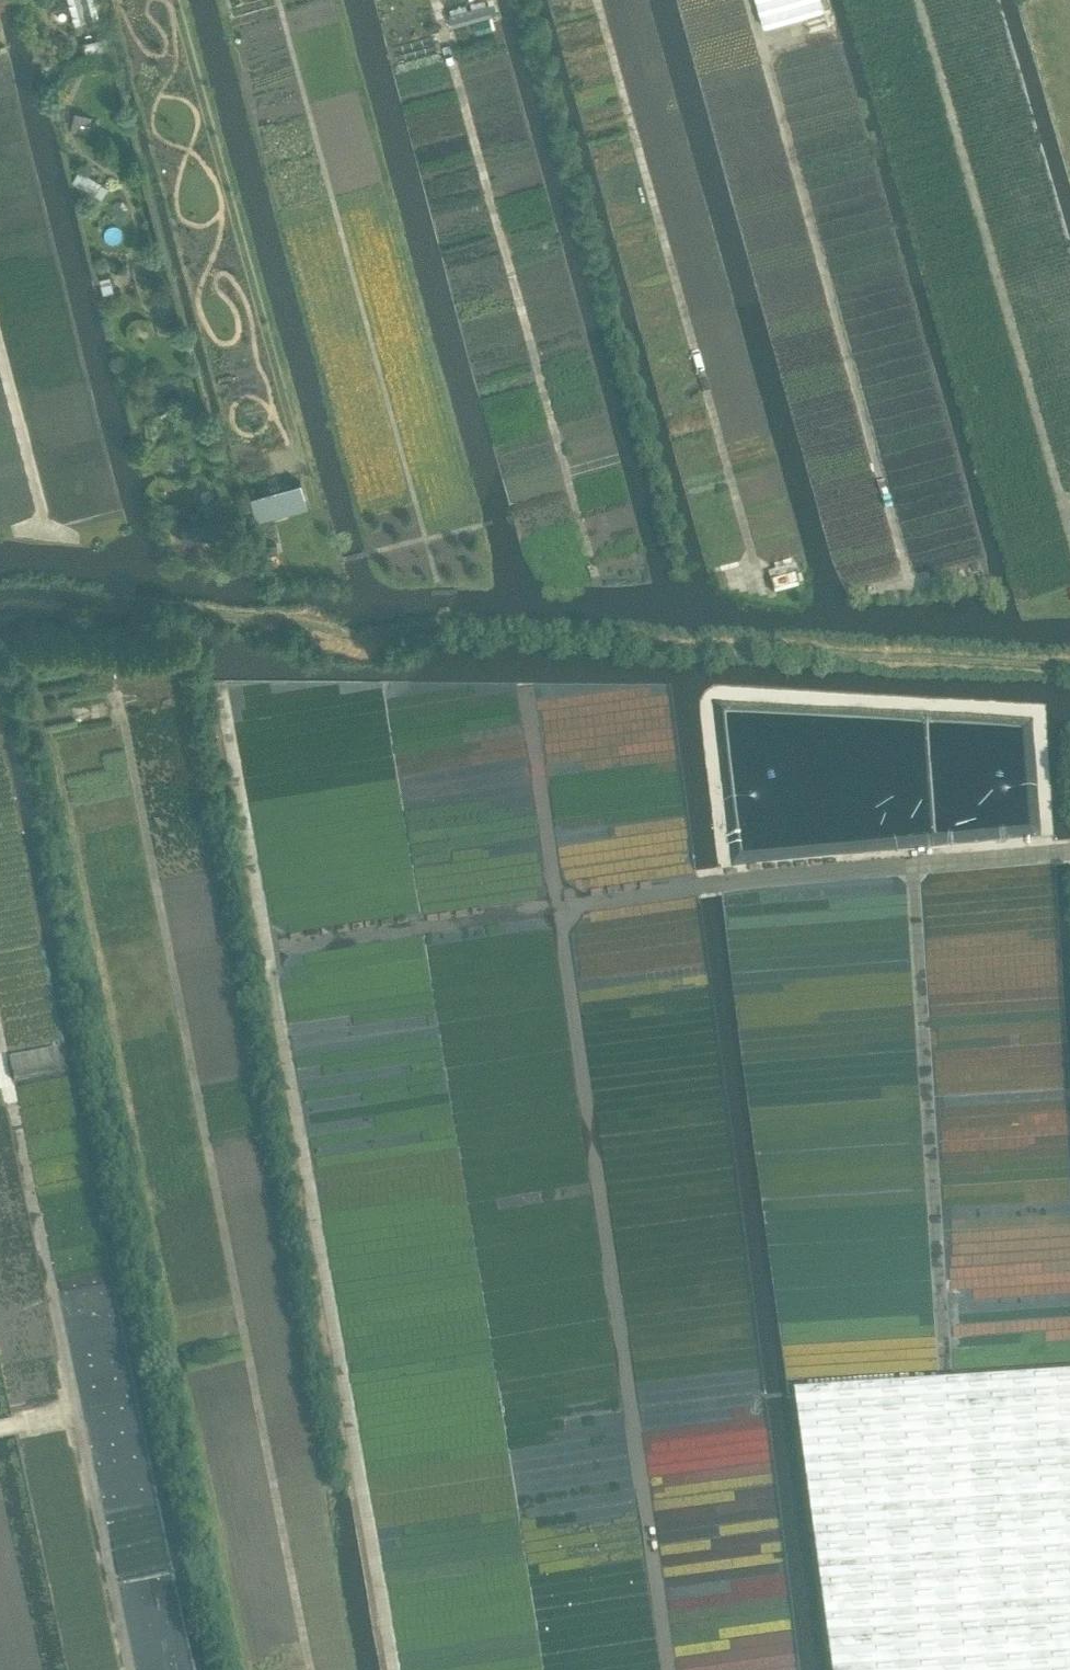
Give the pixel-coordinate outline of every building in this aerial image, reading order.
[(75,25),(100,18),(95,0),(68,0),(75,25)] [(466,6),(450,10),(452,15),(454,23),(494,13),(496,12),(493,4),(492,5),(487,6),(486,0),(471,4),(473,10),(468,11),(466,6)] [(765,28),(826,11),(822,0),(757,0),(765,28)] [(81,41),(85,53),(108,46),(104,34),(81,41)] [(70,181),(93,194),(101,180),(78,167),(70,181)] [(302,482),(250,498),(256,519),(308,503),(302,482)] [(213,515),(177,519),(180,541),(216,537),(213,515)] [(276,544),(267,545),(269,554),(278,553),(276,544)] [(14,1082),(62,1072),(57,1050),(9,1059),(14,1082)] [(834,1669),(1069,1669),(1069,1373),(795,1391),(834,1669)]
